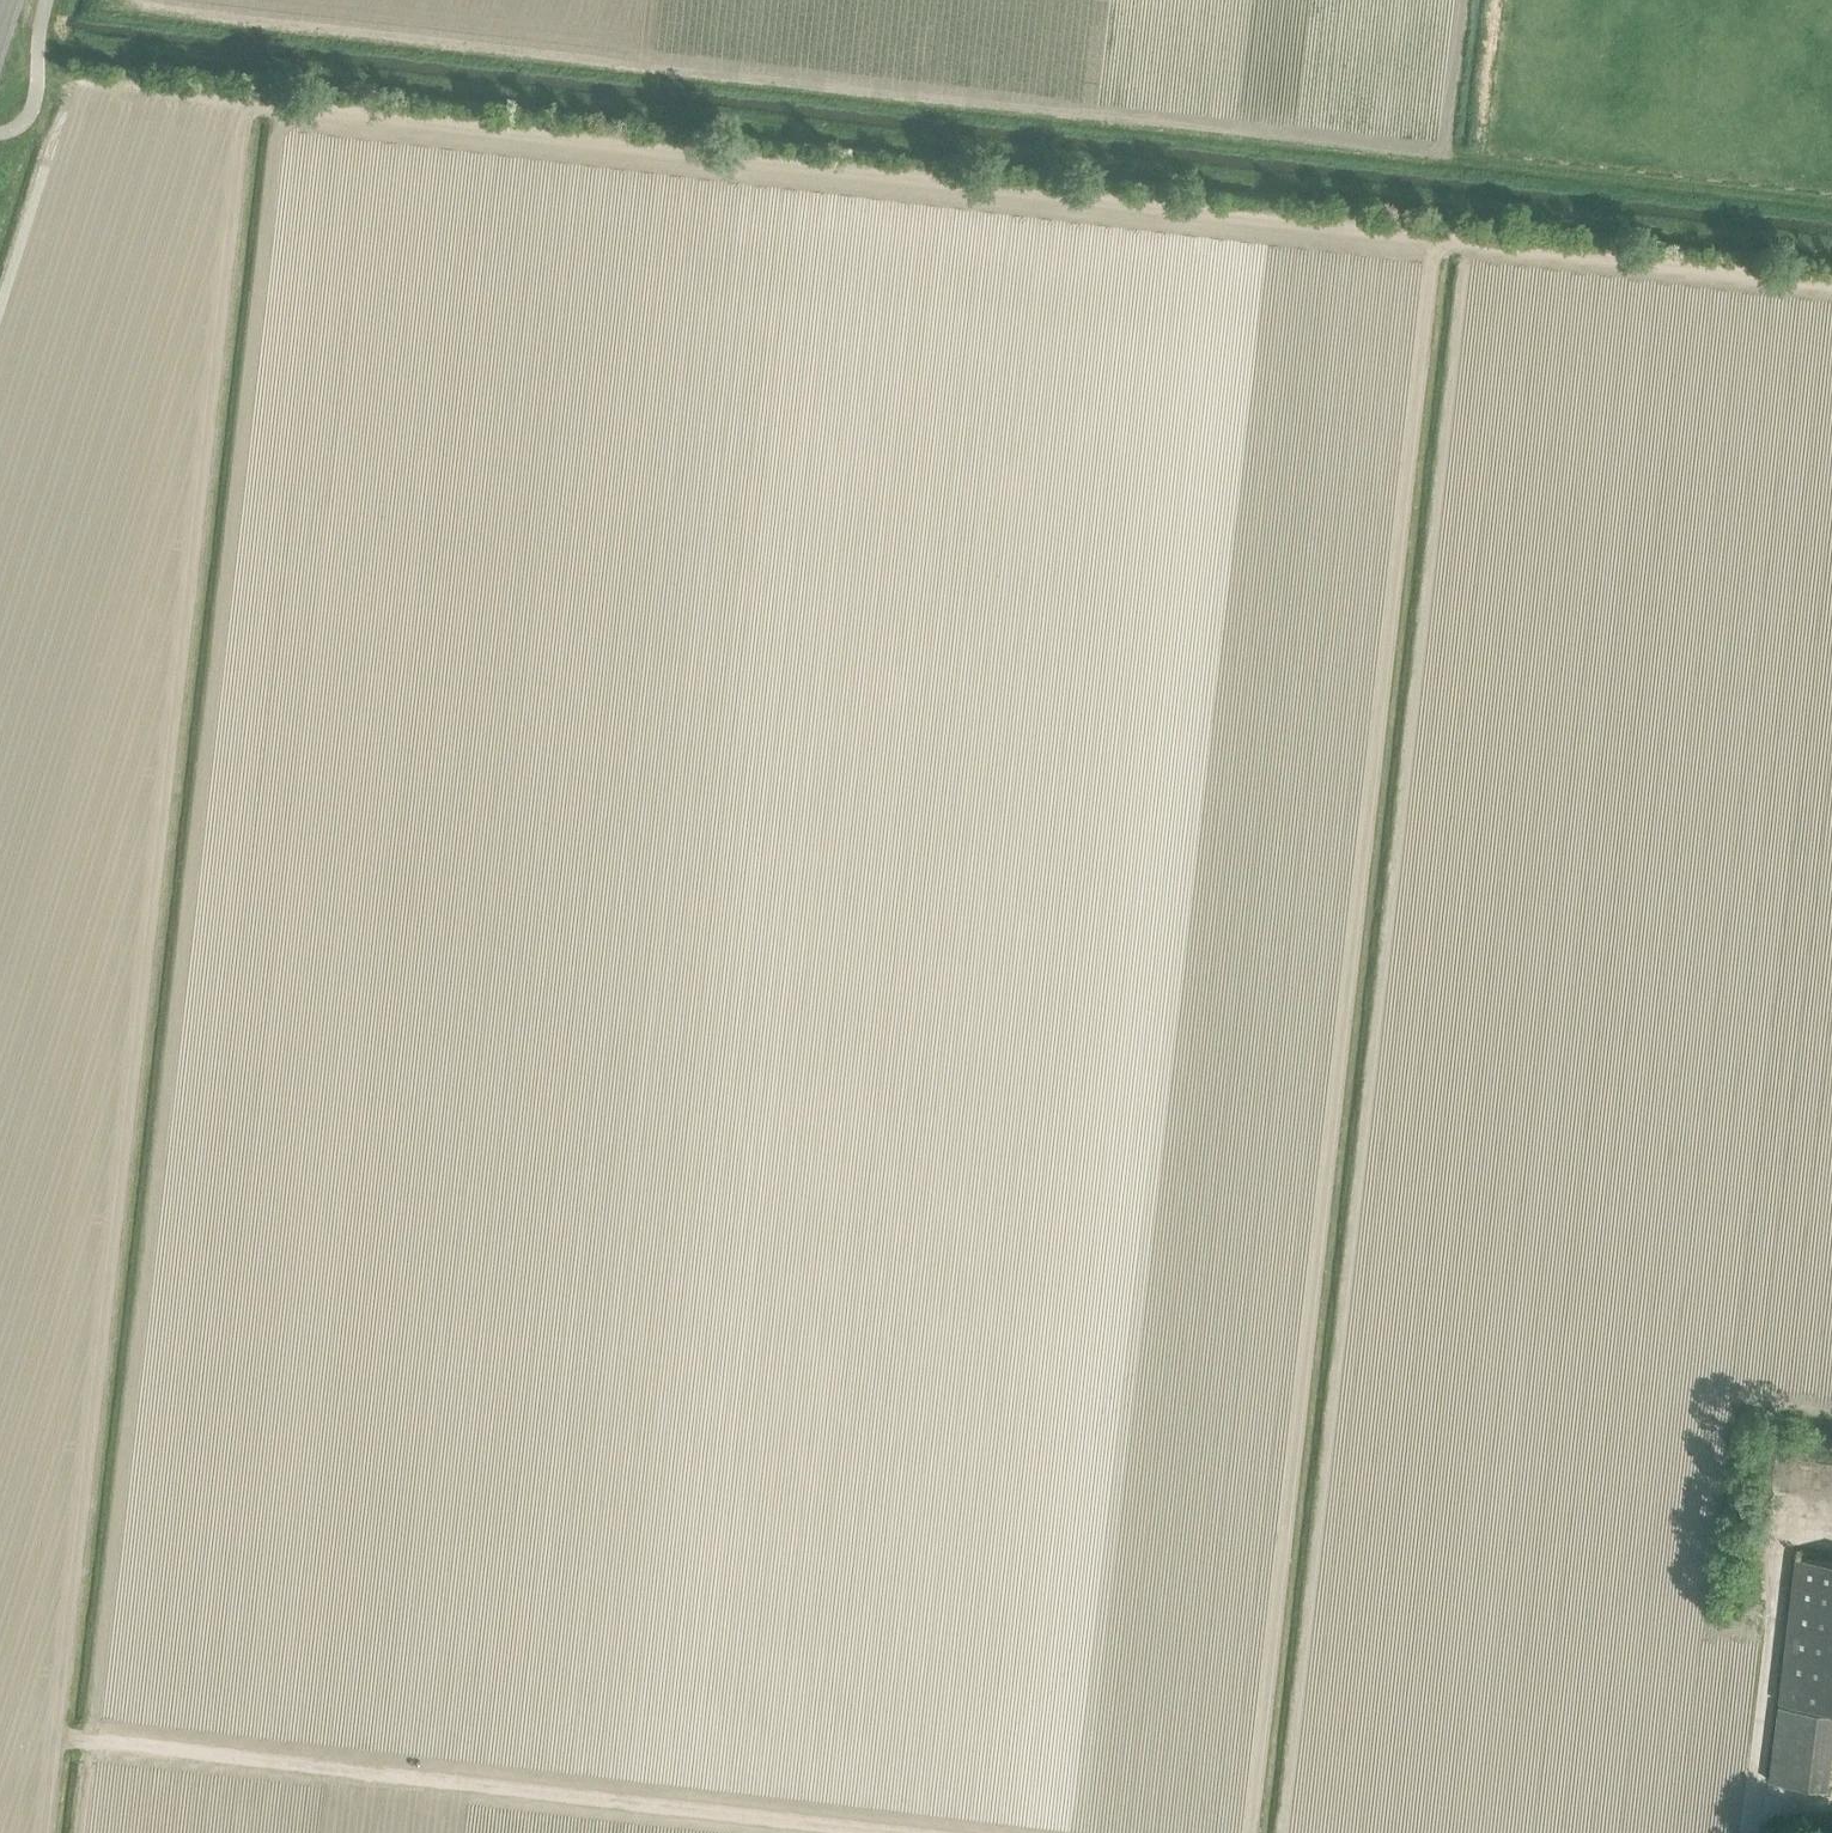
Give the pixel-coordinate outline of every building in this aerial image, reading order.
[(1831,1708),(1831,1561),(1797,1557),(1780,1702),(1831,1708)] [(1828,1788),(1831,1757),(1831,1712),(1780,1705),(1770,1781),(1828,1788)]
